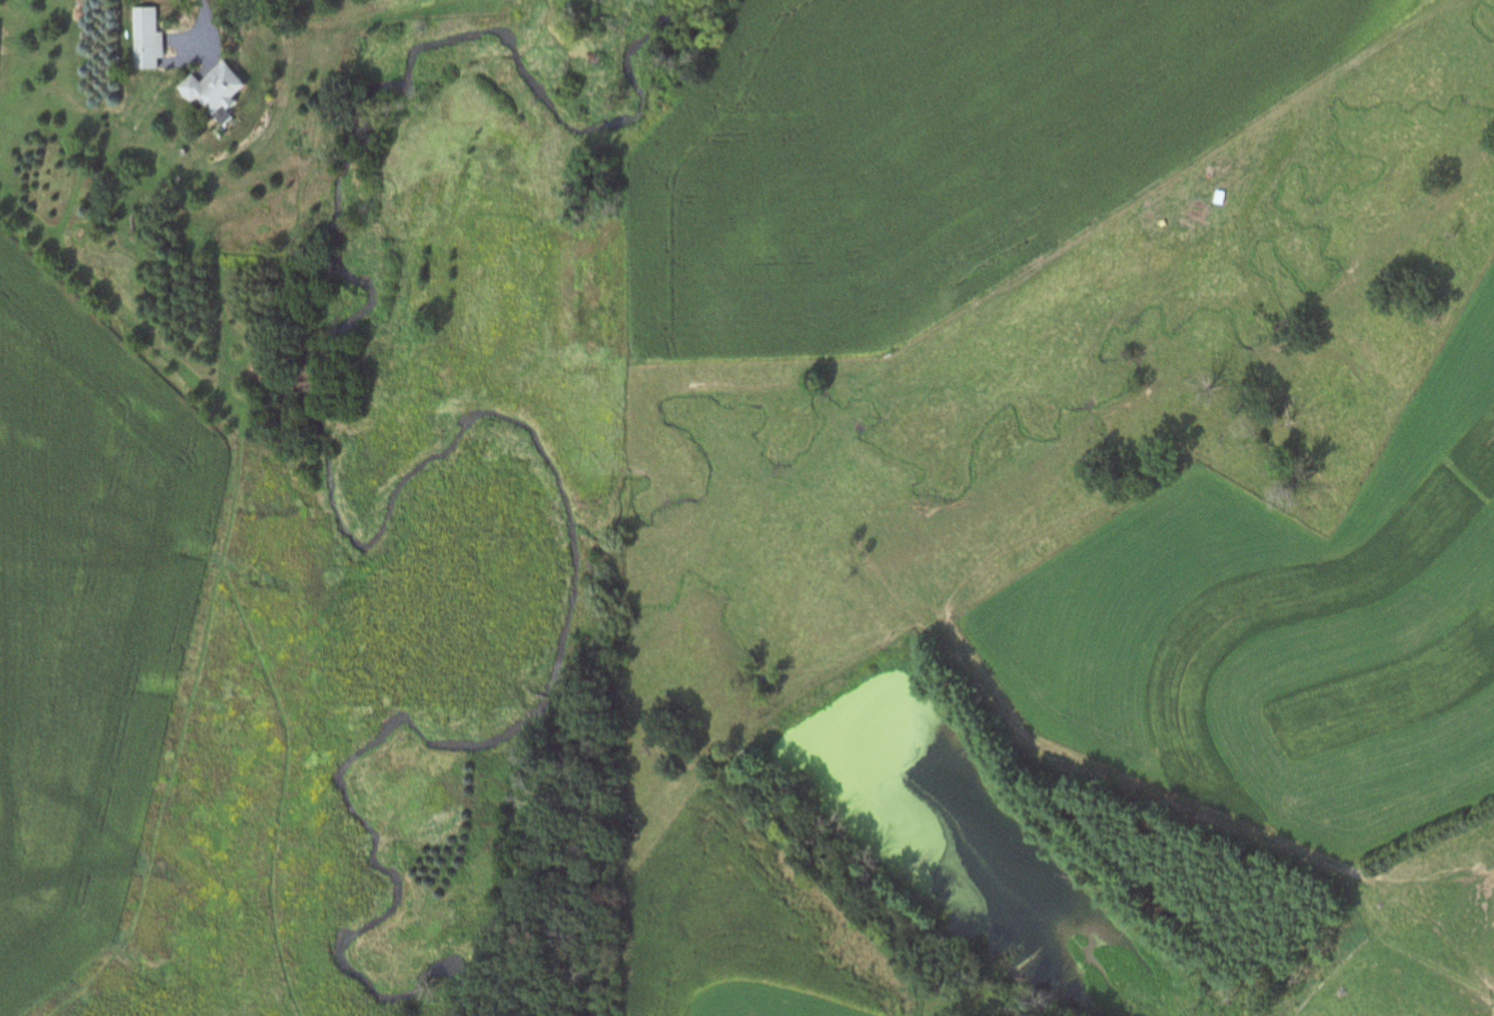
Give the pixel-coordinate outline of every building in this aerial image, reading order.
[(133,32),(133,69),(163,69),(163,32),(133,32)] [(199,82),(191,74),(175,88),(190,104),(195,99),(212,117),(245,86),(222,61),(199,82)]
